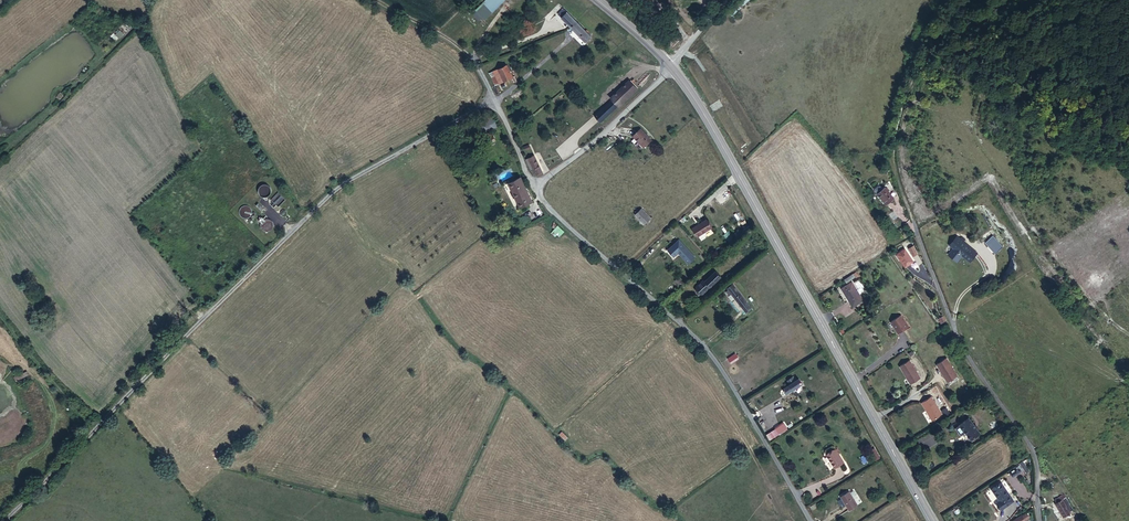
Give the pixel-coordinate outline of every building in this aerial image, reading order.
[(477,11),(483,18),(501,0),(487,0),(477,11)] [(561,18),(573,30),(578,24),(567,12),(561,18)] [(578,24),(573,30),(585,42),(590,37),(587,33),(588,32),(585,29),(584,30),(578,24)] [(115,33),(120,38),(124,34),(120,29),(115,33)] [(498,70),(490,75),(497,87),(504,83),(498,70)] [(615,99),(594,116),(603,126),(607,123),(605,121),(642,90),(633,81),(614,97),(615,99)] [(497,130),(497,122),(481,121),(481,130),(497,130)] [(651,144),(640,131),(632,139),(642,151),(651,144)] [(478,132),(472,136),(474,141),(480,137),(478,132)] [(532,159),(536,167),(538,171),(544,167),(538,156),(532,159)] [(544,167),(538,171),(540,175),(546,172),(544,167)] [(500,181),(512,174),(509,170),(497,177),(500,181)] [(523,179),(512,184),(525,208),(536,202),(523,179)] [(875,192),(888,207),(896,200),(886,189),(883,191),(881,188),(879,188),(875,190),(875,192)] [(278,193),(271,200),(278,207),(285,200),(278,193)] [(641,209),(639,212),(648,222),(651,219),(641,209)] [(648,222),(639,212),(635,214),(645,225),(648,222)] [(708,219),(693,227),(698,236),(713,228),(708,219)] [(557,225),(551,233),(559,238),(565,231),(557,225)] [(723,236),(728,242),(733,237),(727,231),(723,236)] [(957,236),(950,245),(955,249),(951,254),(957,259),(962,254),(972,262),(979,255),(957,236)] [(679,238),(667,248),(673,257),(678,252),(687,264),(695,258),(679,238)] [(912,257),(918,254),(914,246),(908,249),(912,257)] [(904,270),(913,264),(905,251),(896,256),(904,270)] [(707,275),(690,290),(697,298),(721,277),(715,270),(709,276),(707,275)] [(857,273),(844,278),(846,282),(858,277),(857,273)] [(842,288),(848,298),(858,292),(851,281),(842,288)] [(731,284),(724,288),(743,312),(750,308),(731,284)] [(858,292),(848,298),(853,306),(863,300),(858,292)] [(900,319),(892,324),(896,331),(899,337),(909,331),(905,325),(905,326),(900,319)] [(946,359),(937,365),(949,383),(958,376),(946,359)] [(909,360),(900,366),(911,384),(921,378),(909,360)] [(789,388),(781,393),(785,399),(801,388),(798,382),(794,384),(792,380),(786,384),(789,388)] [(931,397),(921,403),(932,421),(942,414),(931,397)] [(969,418),(959,424),(969,441),(980,435),(969,418)] [(769,441),(788,430),(784,423),(765,434),(769,441)] [(565,441),(569,437),(562,431),(559,434),(565,441)] [(824,459),(824,460),(832,472),(842,466),(834,454),(833,454),(832,451),(830,450),(823,455),(822,456),(824,459)] [(1018,465),(1015,466),(1021,476),(1024,474),(1018,465)] [(1017,473),(1014,468),(1012,470),(1014,472),(1006,477),(1008,479),(1017,473)] [(997,489),(988,495),(996,508),(993,510),(997,516),(1010,508),(997,489)] [(837,500),(846,515),(856,510),(847,495),(837,500)] [(1055,506),(1064,520),(1068,520),(1073,518),(1062,501),(1055,506)]
